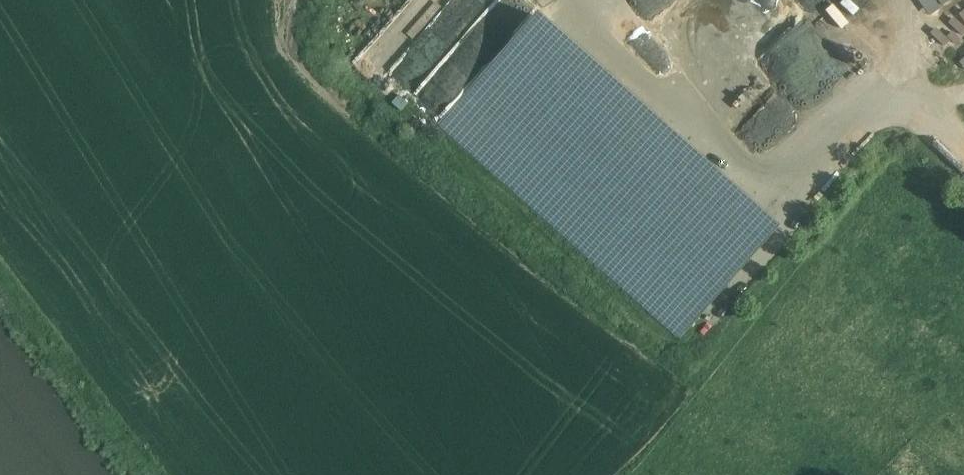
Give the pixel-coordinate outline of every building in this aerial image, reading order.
[(928,14),(946,0),(917,0),(928,14)] [(936,27),(929,31),(939,45),(963,29),(963,7),(935,25),(936,27)] [(775,233),(535,15),(442,117),(682,335),(775,233)]
